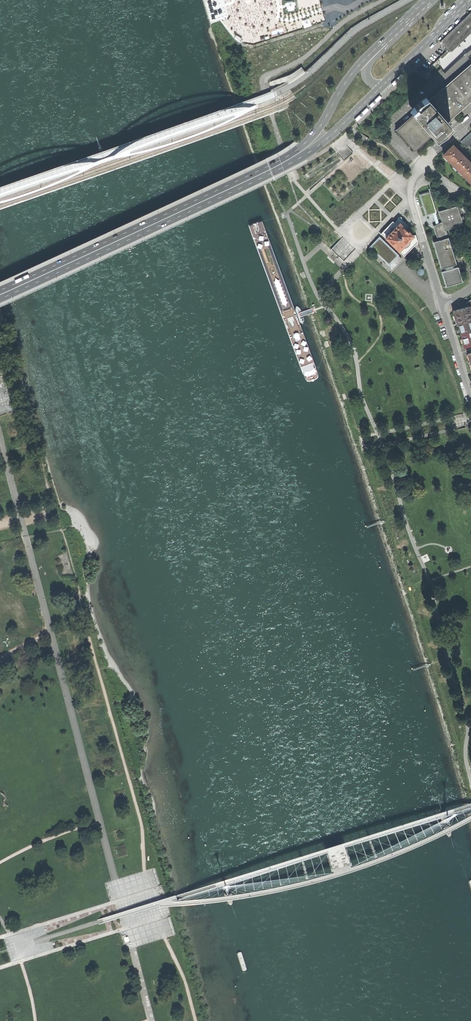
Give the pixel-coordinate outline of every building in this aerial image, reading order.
[(443,45),(448,50),(450,52),(470,33),(470,15),(441,43),(443,45)] [(443,45),(436,51),(438,53),(441,56),(440,57),(442,59),(449,52),(447,50),(448,50),(443,45)] [(441,56),(438,53),(420,69),(424,73),(441,56)] [(426,97),(417,103),(410,111),(414,116),(397,131),(415,150),(431,135),(435,139),(443,134),(451,125),(447,121),(470,100),(470,65),(430,102),(426,97)] [(461,142),(466,148),(470,143),(470,142),(466,137),(461,142)] [(453,146),(444,155),(444,156),(445,156),(448,159),(448,160),(454,166),(454,165),(458,169),(457,169),(459,171),(459,170),(463,174),(462,174),(468,180),(470,182),(470,164),(453,146)] [(430,192),(420,195),(426,215),(428,214),(429,216),(431,215),(431,214),(433,213),(436,225),(439,224),(435,212),(436,212),(430,192)] [(444,231),(445,231),(463,225),(462,220),(463,219),(462,217),(461,217),(457,206),(438,211),(442,223),(444,231)] [(398,220),(395,223),(392,221),(386,228),(381,234),(404,257),(417,243),(418,243),(415,235),(413,236),(405,228),(408,226),(402,220),(402,219),(402,218),(402,217),(401,217),(400,217),(399,217),(398,217),(398,218),(397,219),(398,220)] [(442,223),(439,224),(436,225),(435,226),(439,240),(447,238),(445,231),(444,231),(442,223)] [(369,247),(392,270),(403,259),(379,236),(369,247)] [(448,237),(447,238),(439,240),(433,242),(441,269),(446,267),(452,265),(457,264),(448,237)] [(452,265),(446,267),(447,270),(441,272),(446,287),(462,282),(458,267),(453,268),(452,265)] [(469,306),(467,307),(467,305),(462,307),(463,308),(453,311),(454,315),(455,319),(457,319),(458,323),(470,319),(470,312),(470,309),(469,306)] [(458,323),(461,333),(470,330),(470,319),(458,323)] [(461,333),(463,339),(461,340),(463,347),(470,344),(470,330),(461,333)] [(441,821),(441,824),(443,828),(447,836),(449,838),(450,837),(451,834),(449,824),(447,817),(444,814),(442,815),(441,817),(441,821)] [(222,885),(223,891),(224,896),(228,903),(229,905),(230,905),(232,903),(232,893),(229,887),(226,883),(223,881),(222,885)]
